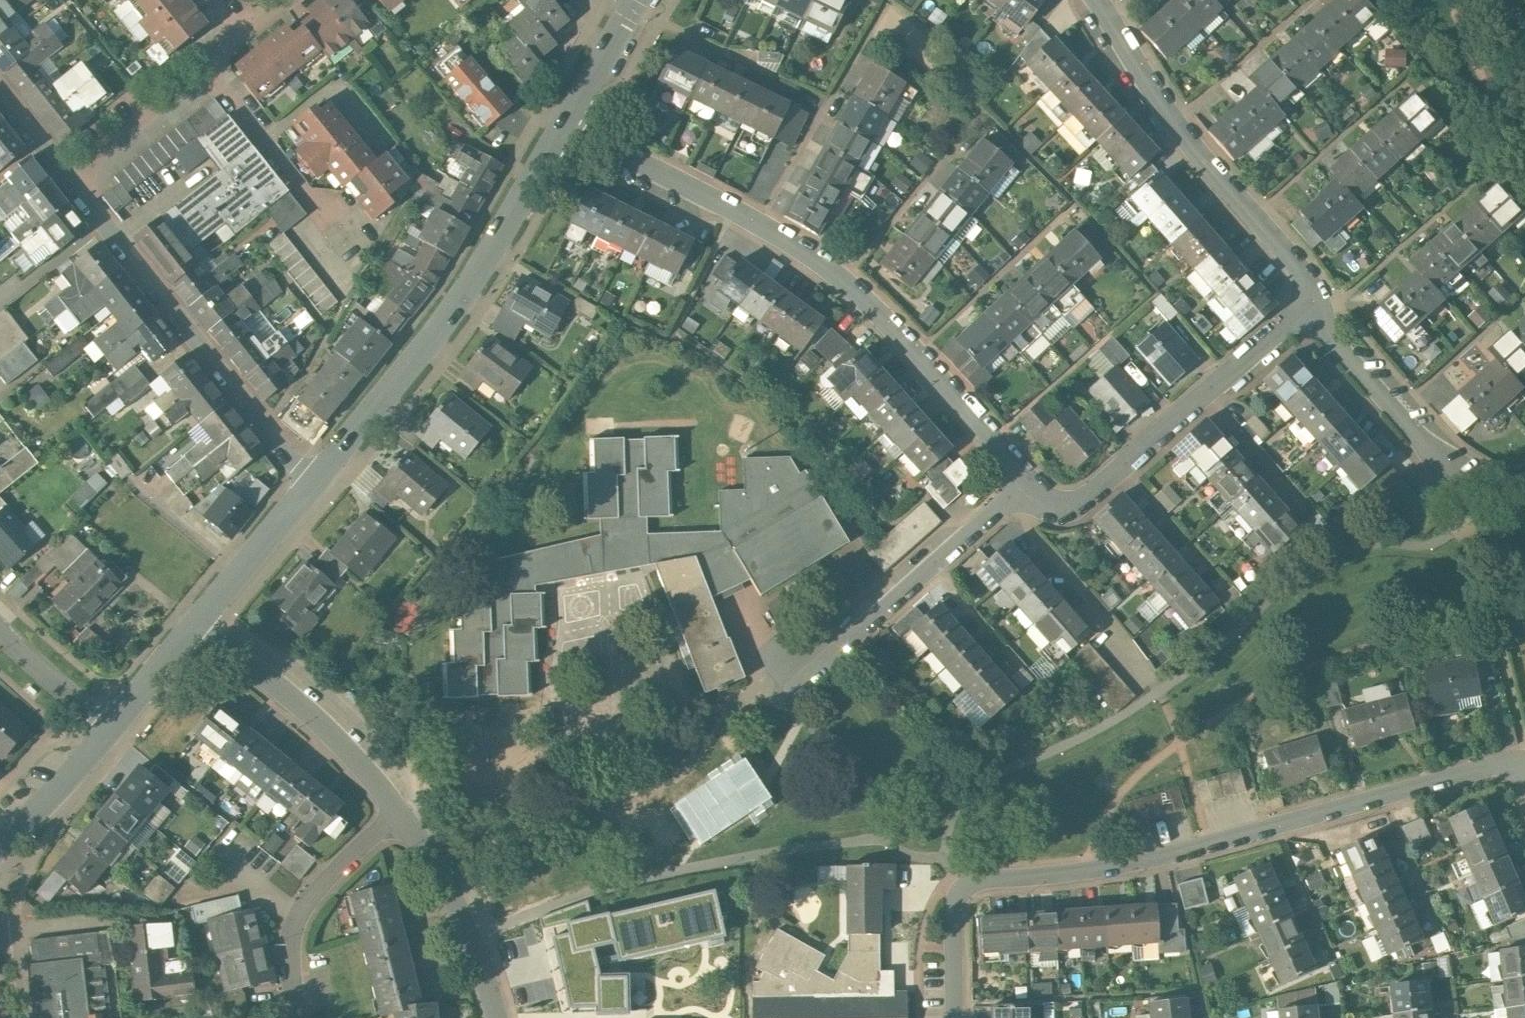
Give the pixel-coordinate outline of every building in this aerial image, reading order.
[(0,2),(0,21),(3,19),(6,22),(33,0),(3,0),(0,2)] [(131,13),(147,0),(121,0),(131,13)] [(131,13),(149,35),(193,0),(147,0),(131,13)] [(149,35),(167,58),(168,58),(177,51),(206,27),(194,12),(205,4),(201,0),(193,0),(149,35)] [(322,0),(308,11),(313,17),(301,26),(319,49),(328,58),(353,39),(322,0)] [(347,0),(322,0),(353,39),(367,27),(368,26),(355,10),(347,0)] [(387,12),(401,0),(378,0),(387,12)] [(461,9),(472,0),(454,0),(461,9)] [(520,4),(554,44),(555,44),(548,36),(567,19),(551,0),(525,0),(520,4)] [(776,5),(774,8),(787,14),(788,12),(801,18),(810,0),(778,0),(776,5)] [(800,21),(830,35),(847,1),(844,0),(810,0),(801,18),(800,21)] [(1000,11),(1008,0),(985,0),(1000,11)] [(1000,11),(1008,17),(1010,15),(1024,25),(1043,0),(1008,0),(1000,11)] [(1175,0),(1157,17),(1156,16),(1156,17),(1141,32),(1165,59),(1181,44),(1182,45),(1183,44),(1181,43),(1191,34),(1192,34),(1200,26),(1201,27),(1200,25),(1176,0),(1175,0)] [(1200,25),(1209,17),(1210,17),(1219,9),(1211,0),(1176,0),(1200,25)] [(1368,0),(1339,0),(1337,2),(1359,27),(1358,28),(1360,30),(1379,13),(1368,0)] [(387,30),(364,2),(355,10),(368,26),(367,27),(377,38),(387,30)] [(1359,27),(1337,2),(1315,22),(1337,47),(1339,49),(1350,39),(1348,37),(1358,28),(1359,27)] [(554,44),(520,4),(519,5),(526,12),(508,28),(542,68),(536,60),(554,44)] [(1379,13),(1360,30),(1374,45),(1393,28),(1379,13)] [(0,21),(0,40),(9,33),(0,21)] [(1337,47),(1315,22),(1293,41),(1315,66),(1317,68),(1328,58),(1326,56),(1337,47)] [(44,24),(25,40),(24,45),(31,54),(53,36),(44,24)] [(1041,27),(1030,43),(1040,53),(1053,40),(1041,27)] [(287,28),(236,70),(244,79),(241,82),(256,100),(319,49),(304,30),(295,38),(287,28)] [(542,68),(508,28),(507,29),(514,37),(495,54),(504,64),(520,82),(523,85),(542,68)] [(0,40),(0,69),(4,74),(28,56),(31,54),(24,45),(12,31),(9,33),(0,40)] [(31,54),(28,56),(37,68),(62,47),(53,36),(31,54)] [(1040,53),(1026,66),(1049,91),(1077,65),(1053,40),(1040,53)] [(1315,66),(1293,41),(1271,61),(1294,86),(1296,88),(1307,78),(1305,76),(1315,66)] [(157,44),(146,53),(158,67),(159,66),(159,67),(168,59),(167,58),(157,44)] [(511,108),(458,47),(437,66),(447,78),(445,80),(487,129),(511,108)] [(705,64),(675,49),(659,82),(690,96),(705,64)] [(1388,65),(1408,65),(1408,50),(1388,50),(1388,65)] [(158,67),(140,82),(148,92),(186,61),(177,51),(168,58),(167,58),(168,59),(159,67),(159,66),(158,67)] [(779,52),(758,51),(757,62),(778,63),(779,52)] [(28,56),(4,74),(23,97),(46,79),(37,68),(28,56)] [(1294,86),(1271,61),(1250,80),(1258,89),(1274,107),(1285,97),(1283,95),(1294,86)] [(520,82),(504,64),(495,72),(511,90),(520,82)] [(731,77),(705,64),(690,96),(703,103),(705,100),(717,107),(731,77)] [(871,65),(852,98),(880,114),(883,116),(895,96),(903,83),(871,65)] [(1077,65),(1049,91),(1073,116),(1100,91),(1077,65)] [(84,69),(56,91),(46,78),(46,79),(64,102),(92,80),(84,69)] [(92,80),(64,102),(75,115),(106,90),(96,77),(92,80)] [(756,89),(731,77),(717,107),(716,109),(729,116),(730,113),(742,119),(756,89)] [(46,79),(23,97),(41,120),(64,102),(46,79)] [(690,96),(659,82),(651,98),(672,109),(682,113),(690,96)] [(916,91),(903,83),(895,96),(909,104),(916,91)] [(788,105),(756,89),(742,119),(740,122),(756,130),(750,142),(767,150),(767,149),(777,127),(788,105)] [(1274,107),(1258,89),(1239,106),(1262,132),(1273,123),(1273,124),(1282,116),(1274,107)] [(1100,91),(1073,116),(1097,142),(1123,116),(1100,91)] [(1441,119),(1418,94),(1397,114),(1418,138),(1420,141),(1432,131),(1430,129),(1441,119)] [(880,114),(852,98),(838,124),(866,140),(870,142),(877,129),(873,127),(880,114)] [(214,99),(186,121),(201,139),(228,117),(214,99)] [(75,115),(64,102),(41,120),(60,144),(83,125),(75,115)] [(327,105),(317,114),(313,108),(294,124),(310,144),(297,155),(315,177),(328,166),(345,186),(374,163),(327,105)] [(1262,132),(1239,106),(1219,123),(1243,150),(1254,140),(1254,141),(1263,133),(1262,132)] [(682,113),(672,109),(662,130),(672,135),(682,113)] [(1418,138),(1397,114),(1375,133),(1397,158),(1399,160),(1410,150),(1408,148),(1418,138)] [(1123,116),(1097,142),(1119,166),(1120,167),(1148,143),(1123,116)] [(0,125),(0,170),(1,171),(25,152),(3,123),(0,125)] [(184,123),(115,177),(119,184),(128,194),(197,139),(184,123)] [(1243,150),(1219,123),(1208,133),(1233,161),(1244,151),(1243,150)] [(866,140),(838,124),(824,149),(851,165),(855,167),(863,154),(859,152),(866,140)] [(790,133),(777,127),(767,149),(780,155),(790,133)] [(239,131),(222,144),(235,161),(253,147),(239,131)] [(1020,142),(1032,154),(1043,144),(1032,131),(1020,142)] [(1375,133),(1353,152),(1375,177),(1377,179),(1388,170),(1386,168),(1397,158),(1375,133)] [(1010,164),(982,141),(958,170),(984,191),(986,193),(1010,164)] [(1148,143),(1120,167),(1119,166),(1112,173),(1124,185),(1158,154),(1148,143)] [(478,153),(465,145),(456,161),(469,169),(478,153)] [(851,165),(824,149),(810,173),(842,192),(850,178),(845,175),(851,165)] [(1375,177),(1353,152),(1331,172),(1340,181),(1355,199),(1366,189),(1364,187),(1375,177)] [(502,167),(478,153),(469,169),(461,183),(485,197),(502,167)] [(374,163),(345,186),(346,187),(348,185),(376,219),(393,205),(388,198),(399,189),(398,187),(404,182),(383,156),(374,163)] [(30,158),(5,177),(8,182),(24,204),(25,204),(27,202),(51,184),(30,158)] [(855,167),(851,165),(845,175),(850,178),(842,192),(858,202),(872,178),(865,172),(855,167)] [(984,191),(958,170),(940,192),(966,213),(969,215),(978,203),(976,201),(984,191)] [(271,171),(244,192),(262,214),(289,192),(271,171)] [(842,192),(810,173),(792,204),(824,222),(842,192)] [(1159,176),(1128,203),(1139,215),(1142,211),(1149,218),(1176,194),(1159,176)] [(212,178),(159,219),(159,220),(177,242),(186,254),(225,224),(234,235),(249,224),(231,202),(212,178)] [(1340,181),(1320,198),(1344,224),(1354,215),(1354,216),(1363,208),(1355,199),(1340,181)] [(0,188),(0,223),(20,207),(24,204),(8,182),(0,188)] [(450,202),(443,213),(467,227),(485,197),(461,183),(450,202)] [(51,184),(27,202),(43,223),(67,205),(51,184)] [(119,184),(102,197),(115,214),(132,200),(128,194),(119,184)] [(1523,211),(1500,186),(1478,206),(1500,231),(1502,233),(1513,223),(1511,221),(1523,211)] [(437,190),(429,205),(438,210),(443,213),(450,202),(440,197),(442,193),(437,190)] [(613,204),(587,191),(563,239),(579,247),(587,231),(597,236),(598,234),(613,204)] [(262,214),(244,192),(231,202),(249,224),(262,214)] [(966,213),(940,192),(922,214),(948,235),(950,237),(960,225),(958,223),(966,213)] [(1199,221),(1176,194),(1149,218),(1171,245),(1199,221)] [(1344,224),(1320,198),(1301,215),(1323,241),(1324,241),(1334,232),(1335,233),(1344,225),(1344,224)] [(28,217),(8,234),(17,245),(43,223),(27,202),(25,204),(24,204),(20,207),(28,217)] [(639,217),(613,204),(598,234),(610,241),(609,243),(623,250),(624,248),(639,217)] [(792,204),(791,204),(783,217),(817,236),(825,223),(792,204)] [(67,205),(43,223),(44,224),(58,243),(59,244),(73,234),(83,225),(67,205)] [(1478,206),(1456,225),(1478,250),(1481,253),(1492,243),(1490,240),(1500,231),(1478,206)] [(443,213),(438,210),(421,240),(422,241),(425,243),(450,258),(467,227),(443,213)] [(948,235),(922,214),(904,236),(933,259),(942,247),(940,245),(948,235)] [(1323,241),(1301,215),(1290,224),(1313,250),(1323,241)] [(665,230),(639,217),(624,248),(636,254),(635,256),(649,263),(650,261),(665,230)] [(153,261),(177,242),(159,220),(135,238),(153,261)] [(1199,221),(1171,245),(1194,270),(1221,246),(1199,221)] [(44,224),(21,244),(35,262),(51,249),(58,243),(44,224)] [(1456,225),(1435,244),(1457,269),(1459,271),(1470,261),(1468,260),(1478,250),(1456,225)] [(691,243),(665,230),(650,261),(663,268),(662,270),(675,276),(679,269),(691,243)] [(1099,259),(1074,232),(1046,258),(1068,282),(1071,284),(1099,259)] [(338,303),(283,233),(267,246),(322,316),(338,303)] [(58,243),(51,249),(56,254),(76,238),(73,234),(59,244),(58,243)] [(421,240),(409,234),(403,244),(416,251),(422,241),(421,240)] [(933,259),(904,236),(880,265),(909,289),(933,259)] [(186,254),(177,242),(153,261),(172,285),(196,266),(186,254)] [(450,258),(425,243),(415,261),(408,273),(433,288),(450,258)] [(691,243),(679,269),(691,274),(703,249),(691,243)] [(119,269),(99,244),(73,264),(74,266),(75,266),(84,278),(94,289),(119,269)] [(1457,269),(1435,244),(1413,264),(1421,273),(1437,291),(1448,281),(1446,279),(1457,269)] [(1221,246),(1194,270),(1217,296),(1219,294),(1244,272),(1221,246)] [(0,259),(0,300),(0,301),(34,273),(14,248),(0,259)] [(408,255),(398,250),(391,263),(408,273),(415,261),(407,256),(408,255)] [(233,255),(205,277),(213,289),(242,266),(233,255)] [(736,266),(725,257),(711,277),(722,285),(736,266)] [(1068,282),(1046,258),(1025,277),(1047,301),(1050,304),(1061,293),(1059,291),(1068,282)] [(391,263),(388,262),(377,275),(395,289),(408,273),(391,263)] [(722,285),(711,301),(724,310),(731,300),(738,305),(740,303),(759,277),(739,263),(736,266),(722,285)] [(74,266),(62,276),(71,288),(84,278),(75,266),(74,266)] [(196,266),(172,285),(190,308),(213,289),(205,277),(196,266)] [(119,269),(94,289),(102,299),(113,313),(138,293),(119,269)] [(260,272),(223,301),(232,312),(269,283),(260,272)] [(1244,272),(1219,294),(1228,304),(1226,306),(1234,316),(1262,291),(1244,272)] [(433,288),(408,273),(395,289),(387,300),(410,317),(433,288)] [(1437,291),(1421,273),(1402,290),(1425,316),(1435,307),(1436,308),(1445,300),(1437,291)] [(759,277),(740,303),(751,311),(750,314),(760,321),(761,319),(780,293),(759,277)] [(1047,301),(1025,277),(1004,296),(1029,323),(1041,313),(1038,310),(1047,301)] [(71,288),(57,299),(66,311),(94,289),(84,278),(71,288)] [(566,304),(523,279),(516,290),(515,290),(504,309),(525,321),(536,327),(544,314),(556,322),(566,304)] [(269,283),(232,312),(241,324),(280,293),(273,280),(269,283)] [(1071,284),(1068,282),(1059,291),(1061,293),(1050,304),(1051,305),(1050,305),(1063,319),(1084,299),(1071,284)] [(94,289),(66,311),(75,321),(102,299),(94,289)] [(213,289),(190,308),(209,331),(232,312),(223,301),(213,289)] [(1425,316),(1402,290),(1382,307),(1396,323),(1406,333),(1417,324),(1417,325),(1418,324),(1426,317),(1425,316)] [(1262,291),(1234,316),(1248,331),(1275,307),(1262,291)] [(138,293),(113,313),(122,325),(130,335),(156,315),(138,293)] [(801,306),(780,293),(761,319),(772,326),(770,329),(780,335),(782,333),(801,306)] [(1178,315),(1160,295),(1151,302),(1169,322),(1178,315)] [(1029,323),(1004,296),(984,316),(1008,343),(1019,355),(1040,335),(1029,323)] [(410,317),(387,300),(373,318),(366,326),(388,343),(410,317)] [(1063,319),(1050,305),(1051,305),(1050,304),(1047,301),(1038,310),(1041,313),(1029,323),(1040,335),(1050,345),(1050,344),(1069,326),(1072,329),(1072,328),(1063,319)] [(801,306),(782,333),(793,341),(791,344),(801,351),(822,322),(801,306)] [(1396,323),(1382,307),(1373,315),(1387,331),(1396,323)] [(373,318),(360,308),(354,316),(366,326),(373,318)] [(0,313),(0,331),(14,321),(5,309),(0,313)] [(525,321),(504,309),(493,328),(514,340),(525,321)] [(232,312),(209,331),(227,354),(250,336),(241,324),(232,312)] [(354,316),(350,314),(344,323),(359,335),(366,326),(354,316)] [(156,315),(130,335),(138,345),(151,362),(177,342),(156,315)] [(984,316),(957,341),(956,340),(955,341),(981,368),(982,367),(1008,343),(984,316)] [(1513,333),(1524,346),(1524,322),(1513,333)] [(292,323),(260,348),(269,359),(301,334),(292,323)] [(1396,323),(1387,331),(1397,342),(1406,334),(1406,333),(1396,323)] [(1432,339),(1418,324),(1417,325),(1417,324),(1406,333),(1406,334),(1406,335),(1420,350),(1432,339)] [(122,325),(96,346),(104,356),(130,335),(122,325)] [(1195,362),(1163,325),(1138,348),(1170,384),(1195,362)] [(359,335),(344,354),(366,371),(388,343),(366,326),(359,335)] [(0,344),(0,361),(23,343),(28,340),(20,329),(0,344)] [(830,330),(814,348),(824,357),(840,339),(830,330)] [(1513,333),(1492,352),(1500,361),(1516,379),(1524,371),(1524,368),(1524,367),(1524,346),(1513,333)] [(301,334),(269,359),(278,371),(295,357),(297,360),(306,353),(302,348),(308,343),(301,334)] [(130,335),(104,356),(112,366),(138,345),(130,335)] [(250,336),(227,354),(246,377),(269,359),(260,348),(250,336)] [(1129,357),(1111,338),(1102,346),(1120,365),(1129,357)] [(82,339),(68,349),(75,358),(89,347),(82,339)] [(529,368),(489,339),(481,350),(479,349),(467,366),(483,378),(496,388),(506,375),(518,384),(529,368)] [(840,339),(824,357),(834,366),(850,349),(840,339)] [(981,368),(955,341),(942,353),(953,365),(953,366),(963,377),(964,377),(975,389),(990,376),(982,367),(981,368)] [(7,385),(37,361),(23,343),(0,361),(0,377),(7,385)] [(809,348),(800,361),(815,371),(824,359),(809,348)] [(68,349),(45,368),(53,378),(71,363),(70,362),(75,358),(68,349)] [(863,352),(838,374),(832,367),(820,378),(819,384),(824,389),(829,389),(832,387),(845,401),(855,393),(879,371),(863,352)] [(186,354),(160,374),(172,389),(166,394),(165,393),(154,402),(164,415),(173,407),(181,401),(207,381),(186,354)] [(362,376),(335,355),(328,364),(355,386),(362,376)] [(1291,356),(1263,381),(1274,393),(1302,369),(1291,358),(1292,357),(1291,356)] [(269,359),(246,377),(264,401),(287,383),(278,371),(269,359)] [(1516,379),(1500,361),(1480,378),(1504,404),(1514,395),(1515,396),(1524,388),(1516,379)] [(328,364),(296,402),(281,419),(289,425),(288,426),(306,441),(322,423),(324,424),(355,386),(328,364)] [(132,366),(109,385),(119,398),(143,379),(132,366)] [(483,378),(467,366),(460,376),(476,387),(483,378)] [(1148,404),(1115,367),(1090,390),(1109,412),(1122,427),(1148,404)] [(1274,393),(1273,394),(1274,395),(1275,394),(1283,403),(1284,401),(1295,414),(1293,416),(1294,416),(1322,391),(1322,390),(1321,391),(1303,370),(1302,369),(1274,393)] [(879,371),(855,393),(864,403),(861,405),(869,414),(872,412),(896,390),(879,371)] [(1504,404),(1480,378),(1461,395),(1481,418),(1484,421),(1495,412),(1496,413),(1505,405),(1504,404)] [(119,398),(117,399),(125,409),(150,389),(143,379),(119,398)] [(207,381),(181,401),(189,411),(200,424),(225,404),(207,381)] [(1263,381),(1251,392),(1252,393),(1252,392),(1263,404),(1274,395),(1273,394),(1274,393),(1263,381)] [(41,384),(28,391),(37,408),(50,401),(41,384)] [(109,385),(83,406),(93,419),(117,399),(119,398),(109,385)] [(896,390),(872,412),(881,422),(878,424),(886,433),(889,431),(913,410),(896,390)] [(1322,391),(1294,416),(1317,441),(1345,416),(1322,391)] [(1481,418),(1461,395),(1443,411),(1463,434),(1481,418)] [(488,430),(449,398),(440,408),(439,407),(424,424),(439,437),(454,449),(464,437),(474,446),(488,430)] [(189,411),(181,401),(173,407),(181,417),(189,411)] [(164,415),(154,402),(144,410),(154,423),(164,415)] [(225,404),(200,424),(212,440),(219,448),(244,428),(225,404)] [(1055,423),(1039,405),(1021,420),(1046,448),(1050,444),(1049,442),(1061,432),(1053,424),(1055,423)] [(181,417),(173,407),(164,415),(171,425),(173,426),(182,419),(181,417)] [(913,410),(889,431),(897,440),(895,443),(902,452),(905,449),(930,428),(913,410)] [(1100,447),(1068,411),(1055,423),(1053,424),(1061,432),(1049,442),(1050,444),(1074,470),(1100,447)] [(1122,427),(1109,412),(1100,420),(1113,435),(1122,427)] [(1271,434),(1254,414),(1244,423),(1261,442),(1271,434)] [(154,423),(145,430),(153,439),(171,425),(164,415),(154,423)] [(1345,416),(1317,441),(1340,467),(1368,442),(1345,416)] [(1205,420),(1172,449),(1183,462),(1187,458),(1187,457),(1216,432),(1205,420)] [(439,437),(424,424),(416,433),(432,446),(439,437)] [(244,428),(219,448),(224,454),(238,471),(263,451),(244,428)] [(930,428),(905,449),(915,460),(912,463),(921,474),(945,453),(949,450),(930,428)] [(1216,432),(1187,457),(1187,458),(1188,458),(1189,458),(1195,465),(1196,466),(1198,464),(1209,477),(1236,454),(1235,453),(1234,454),(1216,434),(1217,433),(1216,432)] [(644,438),(644,439),(624,440),(623,438),(590,439),(591,473),(583,474),(585,520),(647,517),(673,516),(671,472),(678,472),(677,437),(644,438)] [(203,441),(182,457),(192,469),(219,448),(212,440),(206,445),(203,441)] [(1368,442),(1340,467),(1348,476),(1350,474),(1361,487),(1387,464),(1368,442)] [(219,448),(192,469),(201,481),(222,465),(218,459),(224,454),(219,448)] [(26,449),(2,466),(5,470),(13,482),(37,464),(26,449)] [(131,471),(117,453),(107,461),(122,479),(131,471)] [(945,453),(921,474),(930,484),(942,473),(953,463),(945,453)] [(1209,477),(1207,479),(1218,491),(1230,505),(1258,480),(1258,479),(1257,480),(1235,455),(1236,454),(1209,477)] [(443,487),(407,455),(398,465),(396,464),(383,480),(398,493),(412,505),(421,493),(431,502),(443,487)] [(182,457),(172,465),(182,477),(192,469),(182,457)] [(744,458),(745,491),(719,491),(720,529),(721,531),(722,531),(812,483),(812,484),(814,483),(813,481),(805,485),(800,476),(807,472),(806,470),(800,473),(791,457),(744,458)] [(953,463),(942,473),(955,488),(971,475),(958,459),(953,463)] [(1195,465),(1184,474),(1183,482),(1192,492),(1207,479),(1209,477),(1198,464),(1196,466),(1195,465)] [(1392,467),(1374,483),(1382,493),(1400,477),(1392,467)] [(192,469),(182,477),(191,489),(201,481),(192,469)] [(0,473),(0,493),(13,482),(5,470),(0,473)] [(98,474),(71,500),(81,509),(108,484),(98,474)] [(1400,477),(1382,493),(1390,501),(1408,486),(1400,477)] [(398,493),(383,480),(375,490),(390,502),(398,493)] [(1230,505),(1218,515),(1219,516),(1231,505),(1240,516),(1253,530),(1281,506),(1281,505),(1280,506),(1258,481),(1259,480),(1258,480),(1230,505)] [(812,483),(722,531),(750,578),(760,594),(848,541),(821,497),(820,498),(812,484),(812,483)] [(1156,494),(1170,511),(1183,500),(1169,483),(1156,494)] [(251,511),(226,491),(218,501),(204,518),(211,524),(207,529),(218,538),(222,533),(229,539),(251,511)] [(1218,491),(1206,501),(1218,515),(1230,505),(1218,491)] [(210,494),(192,509),(204,518),(218,501),(210,494)] [(1121,495),(1093,519),(1105,531),(1132,507),(1121,495)] [(924,504),(868,554),(884,572),(940,522),(924,504)] [(1281,506),(1253,530),(1261,539),(1263,538),(1274,550),(1271,553),(1272,553),(1301,528),(1300,527),(1299,528),(1281,507),(1282,506),(1281,506)] [(1132,507),(1105,531),(1112,540),(1115,538),(1126,550),(1151,529),(1132,507)] [(5,508),(0,513),(0,542),(2,544),(0,546),(0,557),(10,568),(34,547),(20,532),(24,528),(6,508),(5,508)] [(374,524),(365,516),(333,553),(332,554),(348,567),(358,556),(369,565),(392,537),(375,523),(374,524)] [(1240,516),(1228,527),(1241,541),(1253,530),(1240,516)] [(601,536),(479,563),(481,596),(536,594),(536,585),(617,571),(655,565),(695,556),(711,598),(720,593),(719,591),(740,581),(741,583),(750,578),(722,531),(721,531),(647,534),(647,517),(600,520),(601,536)] [(1126,550),(1124,553),(1147,578),(1174,555),(1151,529),(1126,550)] [(1253,530),(1241,541),(1249,551),(1263,538),(1261,539),(1253,530)] [(993,558),(984,566),(984,567),(1001,585),(1025,563),(1008,545),(993,558)] [(348,567),(332,554),(333,553),(326,548),(318,558),(340,577),(348,567)] [(114,575),(88,549),(73,562),(84,573),(82,575),(106,598),(121,583),(114,575)] [(984,549),(967,564),(976,574),(984,567),(984,566),(993,558),(984,549)] [(1174,555),(1147,578),(1159,591),(1147,602),(1158,615),(1170,604),(1196,581),(1174,555)] [(711,598),(695,556),(655,565),(706,694),(718,689),(720,692),(727,689),(726,686),(744,679),(728,637),(726,637),(711,598)] [(340,577),(318,558),(309,568),(313,572),(315,570),(332,585),(340,577)] [(84,573),(73,562),(62,572),(72,583),(54,601),(79,625),(106,598),(82,575),(84,573)] [(1025,563),(1001,585),(1018,603),(1042,582),(1025,563)] [(36,564),(19,580),(27,589),(44,573),(36,564)] [(309,568),(304,564),(271,602),(285,615),(286,615),(295,604),(307,615),(309,612),(332,585),(315,570),(313,572),(309,568)] [(128,576),(120,569),(114,575),(121,583),(128,576)] [(1196,581),(1170,604),(1178,613),(1179,612),(1190,625),(1187,627),(1188,628),(1201,616),(1209,625),(1224,612),(1216,603),(1217,602),(1216,601),(1215,602),(1196,581)] [(1042,582),(1018,603),(1035,622),(1059,601),(1042,582)] [(1233,587),(1216,601),(1217,602),(1216,603),(1224,612),(1242,596),(1233,587)] [(481,596),(457,597),(458,630),(449,630),(450,663),(442,663),(444,698),(476,697),(476,695),(497,694),(497,696),(530,695),(529,662),(537,662),(537,628),(544,628),(543,593),(536,594),(481,596)] [(1059,601),(1035,622),(1052,642),(1077,620),(1059,601)] [(307,615),(295,604),(286,615),(285,615),(280,621),(300,637),(316,618),(309,612),(307,615)] [(925,618),(914,628),(914,629),(930,647),(955,625),(938,607),(925,618)] [(916,608),(892,629),(901,639),(914,629),(914,628),(925,618),(916,608)] [(1201,616),(1188,628),(1187,627),(1180,633),(1189,643),(1209,625),(1201,616)] [(1052,642),(1043,650),(1054,662),(1087,631),(1077,620),(1052,642)] [(955,625),(930,647),(947,666),(972,644),(955,625)] [(1088,643),(1068,660),(1077,669),(1096,652),(1088,643)] [(972,644),(947,666),(964,686),(989,664),(972,644)] [(1096,652),(1077,669),(1084,678),(1103,661),(1096,652)] [(1472,661),(1427,669),(1434,706),(1457,701),(1459,711),(1482,707),(1480,694),(1481,694),(1478,675),(1477,675),(1474,659),(1472,660),(1472,661)] [(1103,661),(1084,678),(1092,687),(1111,670),(1103,661)] [(989,664),(964,686),(981,705),(1006,684),(989,664)] [(1111,670),(1092,687),(1100,696),(1119,679),(1111,670)] [(1336,677),(1321,681),(1328,708),(1344,703),(1336,677)] [(1119,679),(1100,696),(1107,704),(1127,687),(1119,679)] [(981,705),(978,708),(989,720),(1017,695),(1006,684),(981,705)] [(1127,687),(1107,704),(1116,714),(1135,697),(1127,687)] [(1392,700),(1342,713),(1347,729),(1353,727),(1358,746),(1379,740),(1378,737),(1402,730),(1402,732),(1415,728),(1406,695),(1392,699),(1392,700)] [(0,706),(0,755),(3,758),(23,735),(10,724),(14,718),(0,706)] [(244,727),(218,706),(195,734),(222,755),(224,752),(244,727)] [(267,744),(244,727),(224,752),(235,761),(233,764),(244,773),(246,770),(267,744)] [(1318,739),(1267,754),(1277,787),(1297,781),(1296,777),(1327,769),(1318,739)] [(267,744),(246,770),(259,779),(257,782),(267,791),(270,788),(290,762),(267,744)] [(746,758),(673,801),(699,844),(772,801),(746,758)] [(312,780),(290,762),(270,788),(281,797),(279,800),(290,808),(312,780)] [(165,791),(138,769),(115,797),(143,819),(165,791)] [(1241,769),(1230,773),(1236,795),(1248,792),(1241,769)] [(1230,773),(1218,776),(1225,798),(1236,795),(1230,773)] [(1218,776),(1207,779),(1213,801),(1225,798),(1218,776)] [(1207,779),(1196,783),(1202,805),(1213,801),(1207,779)] [(343,803),(312,780),(290,808),(320,831),(343,803)] [(1180,787),(1168,791),(1175,813),(1186,809),(1180,787)] [(1168,791),(1157,794),(1163,816),(1175,813),(1168,791)] [(1157,794),(1146,797),(1152,819),(1163,816),(1157,794)] [(143,819),(115,797),(97,819),(122,840),(131,829),(133,831),(143,819)] [(1146,797),(1134,800),(1141,823),(1152,819),(1146,797)] [(1134,800),(1123,804),(1129,826),(1141,823),(1134,800)] [(1486,806),(1440,826),(1446,840),(1462,833),(1468,845),(1498,833),(1486,806)] [(1423,817),(1401,827),(1410,847),(1432,838),(1423,817)] [(122,840),(97,819),(78,842),(106,864),(125,842),(122,840)] [(1468,845),(1465,846),(1470,858),(1453,865),(1459,880),(1476,873),(1509,858),(1498,833),(1468,845)] [(201,852),(207,841),(193,834),(187,845),(201,852)] [(1376,835),(1343,850),(1349,863),(1352,861),(1358,875),(1389,861),(1376,835)] [(78,842),(55,871),(82,894),(106,865),(106,864),(78,842)] [(297,843),(282,863),(302,878),(317,858),(297,843)] [(1317,845),(1294,855),(1303,876),(1326,866),(1317,845)] [(1509,858),(1476,873),(1481,884),(1470,888),(1476,903),(1487,898),(1520,884),(1509,858)] [(185,875),(168,860),(160,870),(178,884),(185,875)] [(1358,875),(1356,877),(1362,889),(1365,888),(1371,901),(1401,887),(1389,861),(1358,875)] [(755,968),(763,972),(758,982),(753,982),(754,1017),(906,1017),(905,992),(894,993),(893,971),(880,971),(879,935),(881,935),(880,889),(895,889),(894,865),(861,865),(861,866),(848,866),(848,932),(848,935),(848,953),(833,980),(817,971),(825,956),(777,929),(755,968)] [(1271,865),(1238,880),(1244,892),(1246,891),(1252,905),(1283,891),(1271,865)] [(157,874),(142,893),(159,907),(174,889),(157,874)] [(1203,878),(1178,885),(1184,910),(1210,904),(1203,878)] [(1487,898),(1493,911),(1495,910),(1501,923),(1524,913),(1524,896),(1520,884),(1487,898)] [(391,886),(350,896),(351,897),(352,896),(362,936),(400,927),(390,887),(391,887),(391,886)] [(1371,901),(1368,902),(1373,914),(1376,912),(1383,926),(1412,913),(1401,887),(1371,901)] [(609,913),(566,923),(568,933),(552,937),(569,1008),(599,1008),(599,1012),(626,1011),(625,978),(601,979),(594,949),(613,944),(615,953),(706,931),(705,926),(722,922),(714,890),(609,915),(609,913)] [(1252,905),(1250,906),(1255,918),(1258,917),(1264,930),(1295,917),(1283,891),(1252,905)] [(238,896),(192,906),(196,924),(215,919),(223,953),(263,944),(255,909),(242,911),(238,896)] [(1175,903),(1155,905),(1158,941),(1157,942),(1158,954),(1185,952),(1183,930),(1177,930),(1175,903)] [(1155,905),(1129,907),(1131,939),(1141,938),(1141,943),(1157,942),(1158,941),(1155,905)] [(1129,907),(1103,909),(1106,941),(1116,940),(1116,945),(1132,943),(1131,939),(1129,907)] [(1103,909),(1078,910),(1081,943),(1091,942),(1091,946),(1093,946),(1106,945),(1106,941),(1103,909)] [(1078,910),(1053,912),(1055,945),(1066,944),(1066,948),(1081,947),(1081,943),(1078,910)] [(1053,912),(1028,914),(1030,946),(1041,946),(1042,963),(1057,962),(1055,945),(1053,912)] [(1383,926),(1380,928),(1386,940),(1389,938),(1395,952),(1424,939),(1412,913),(1383,926)] [(1028,914),(996,916),(998,953),(1000,953),(1030,950),(1030,946),(1028,914)] [(996,916),(977,919),(980,964),(1000,961),(1000,953),(998,953),(996,916)] [(1264,930),(1262,932),(1268,944),(1270,943),(1276,956),(1306,942),(1295,917),(1264,930)] [(1507,927),(1512,939),(1524,936),(1524,919),(1507,927)] [(158,924),(128,927),(132,964),(162,961),(160,946),(168,945),(166,925),(158,925),(158,924)] [(400,927),(362,936),(382,1016),(395,1013),(395,1012),(421,1006),(400,927)] [(115,965),(108,931),(96,933),(99,959),(103,959),(104,967),(115,965)] [(96,933),(29,941),(32,964),(83,958),(83,961),(99,959),(96,933)] [(1512,939),(1514,951),(1524,950),(1524,936),(1512,939)] [(1091,942),(1081,943),(1081,947),(1082,961),(1094,960),(1093,946),(1091,946),(1091,942)] [(1276,956),(1273,957),(1279,970),(1282,969),(1288,983),(1319,969),(1306,942),(1276,956)] [(223,953),(219,954),(227,989),(271,979),(263,944),(223,953)] [(1504,952),(1506,967),(1509,966),(1511,979),(1524,978),(1524,950),(1514,951),(1504,952)] [(26,964),(33,1017),(90,1017),(83,961),(83,958),(32,964),(26,964)] [(103,959),(99,959),(83,961),(90,1017),(110,1017),(104,967),(103,959)] [(162,961),(132,964),(136,1001),(166,998),(166,997),(164,976),(162,961)] [(181,974),(164,976),(166,997),(184,995),(181,974)] [(1507,980),(1509,994),(1512,993),(1514,1008),(1524,1006),(1524,978),(1511,979),(1507,980)] [(1339,982),(1326,985),(1328,1006),(1342,1004),(1339,982)] [(1431,982),(1394,987),(1396,1001),(1399,1000),(1401,1015),(1434,1011),(1431,982)] [(244,993),(209,1001),(212,1015),(248,1010),(244,993)] [(1149,1004),(1150,1017),(1181,1017),(1187,1017),(1185,1000),(1149,1004)] [(395,1012),(395,1013),(396,1017),(436,1017),(435,1005),(435,1004),(421,1006),(395,1012)] [(992,1007),(992,1017),(1043,1017),(1043,1006),(992,1007)] [(1282,1010),(1283,1017),(1321,1017),(1319,1006),(1282,1010)] [(1511,1008),(1512,1017),(1524,1017),(1524,1006),(1514,1008),(1511,1008)]
